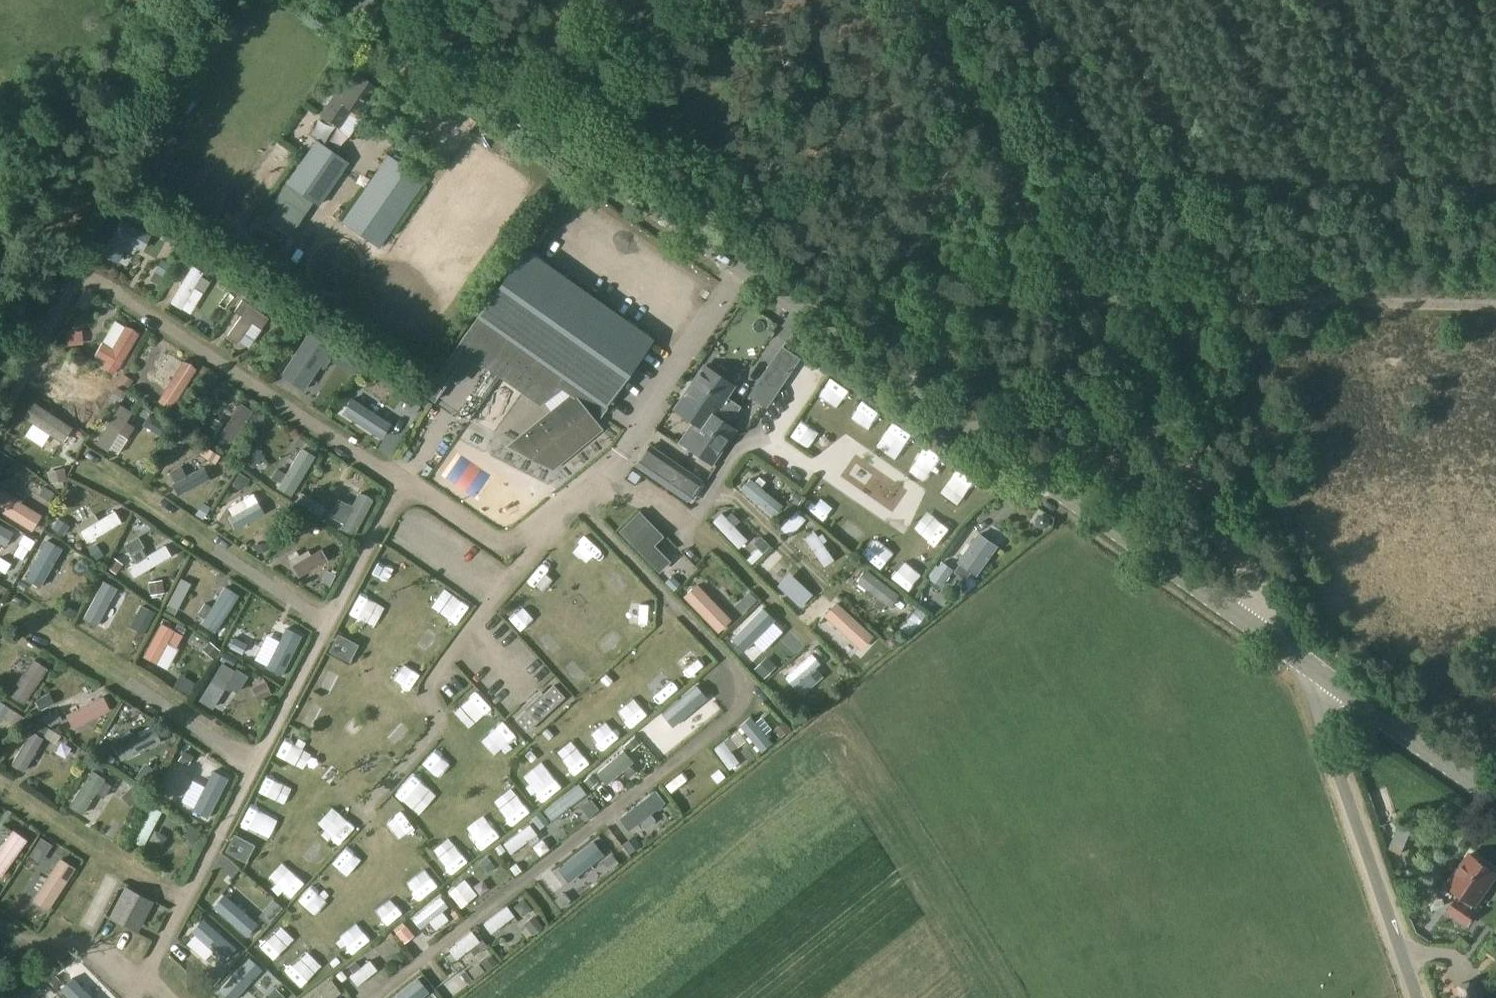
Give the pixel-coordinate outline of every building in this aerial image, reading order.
[(213,42),(218,32),(209,29),(205,39),(213,42)] [(359,116),(378,89),(373,86),(376,82),(368,76),(365,80),(355,74),(348,85),(344,81),(321,115),(338,127),(350,109),(359,116)] [(340,144),(352,127),(344,121),(331,137),(340,144)] [(315,140),(274,201),(301,219),(312,201),(318,205),(347,162),(315,140)] [(379,248),(425,182),(387,155),(342,221),(379,248)] [(121,220),(101,255),(116,263),(127,242),(142,250),(150,236),(121,220)] [(593,421),(652,339),(525,249),(457,346),(456,345),(422,392),(434,402),(450,379),(459,385),(473,363),(477,365),(480,363),(540,405),(562,388),(571,395),(509,447),(551,469),(600,429),(593,421)] [(200,277),(203,273),(192,267),(171,303),(180,309),(193,287),(202,293),(209,282),(200,277)] [(261,328),(268,318),(249,304),(226,337),(237,343),(252,322),(261,328)] [(118,369),(138,334),(124,326),(112,348),(102,342),(94,356),(105,362),(102,367),(114,374),(117,369),(118,369)] [(326,357),(331,347),(309,332),(280,375),(304,390),(319,366),(324,369),(330,360),(326,357)] [(63,346),(65,360),(81,358),(80,344),(63,346)] [(175,404),(196,369),(182,361),(160,395),(175,404)] [(742,408),(726,397),(733,386),(704,367),(675,409),(697,424),(683,444),(712,464),(734,431),(729,427),(742,408)] [(762,384),(754,397),(765,405),(774,392),(762,384)] [(68,390),(64,401),(93,410),(96,399),(68,390)] [(389,415),(394,408),(375,396),(362,415),(375,422),(373,428),(379,432),(382,427),(395,435),(402,424),(389,415)] [(824,402),(820,411),(836,418),(840,410),(824,402)] [(33,403),(23,417),(62,443),(71,428),(33,403)] [(232,443),(253,412),(240,403),(219,435),(232,443)] [(62,416),(92,425),(96,413),(66,404),(62,416)] [(119,405),(95,443),(107,451),(118,433),(126,438),(133,427),(125,422),(131,412),(119,405)] [(798,457),(808,442),(799,437),(789,452),(798,457)] [(687,500),(700,481),(650,446),(636,466),(687,500)] [(290,496),(314,456),(301,449),(285,474),(276,469),(271,477),(280,483),(277,488),(290,496)] [(443,500),(455,473),(437,465),(424,491),(443,500)] [(180,467),(169,472),(174,482),(171,483),(178,496),(208,480),(202,467),(185,476),(180,467)] [(20,476),(13,485),(29,496),(23,505),(31,510),(37,502),(41,505),(48,496),(20,476)] [(749,480),(741,490),(773,516),(781,506),(749,480)] [(953,493),(968,502),(973,493),(958,484),(953,493)] [(372,500),(366,495),(359,494),(352,507),(338,500),(329,516),(343,523),(341,529),(354,535),(372,500)] [(257,503),(247,509),(242,500),(228,508),(233,517),(229,519),(235,529),(263,513),(257,503)] [(292,516),(317,529),(322,519),(297,507),(292,516)] [(87,542),(120,522),(114,511),(98,521),(94,515),(76,525),(87,542)] [(669,562),(654,547),(664,537),(640,512),(619,532),(659,572),(669,562)] [(733,526),(739,521),(731,513),(726,518),(721,514),(713,522),(738,548),(746,540),(733,526)] [(2,540),(10,544),(16,535),(0,525),(0,542),(2,540)] [(814,532),(804,539),(823,566),(833,560),(821,543),(825,540),(821,535),(817,537),(814,532)] [(997,547),(979,534),(959,561),(961,562),(952,573),(964,582),(972,570),(977,574),(997,547)] [(133,577),(170,556),(164,546),(145,557),(141,550),(131,556),(135,563),(128,567),(133,577)] [(299,577),(327,561),(321,549),(290,565),(299,577)] [(22,586),(36,594),(38,589),(57,559),(44,550),(22,586)] [(941,586),(953,570),(943,562),(931,579),(941,586)] [(859,575),(857,583),(877,598),(872,605),(880,611),(885,604),(888,607),(897,595),(866,570),(859,575)] [(800,608),(812,595),(789,574),(777,587),(800,608)] [(80,620),(93,627),(113,588),(100,581),(80,620)] [(717,634),(731,621),(696,584),(682,597),(717,634)] [(215,633),(238,595),(225,587),(211,608),(204,603),(197,614),(204,618),(201,624),(215,633)] [(820,614),(812,621),(831,641),(839,633),(833,626),(839,620),(831,612),(824,618),(820,614)] [(160,624),(143,657),(156,664),(167,642),(176,647),(182,636),(160,624)] [(280,677),(301,636),(286,629),(265,669),(280,677)] [(349,661),(357,645),(337,634),(329,651),(349,661)] [(748,636),(740,644),(741,645),(763,671),(764,672),(773,664),(748,636)] [(813,669),(819,664),(812,655),(785,678),(793,687),(793,686),(801,695),(815,682),(812,678),(817,674),(813,669)] [(32,660),(9,694),(24,704),(46,669),(32,660)] [(212,709),(235,671),(221,663),(198,701),(212,709)] [(690,664),(677,677),(691,693),(705,680),(690,664)] [(471,697),(486,711),(499,697),(484,683),(471,697)] [(526,732),(564,697),(553,685),(515,719),(526,732)] [(685,725),(701,701),(691,694),(665,733),(676,739),(680,733),(686,737),(692,729),(685,725)] [(88,703),(66,715),(72,728),(109,710),(109,709),(102,696),(88,703)] [(628,706),(610,720),(629,744),(647,730),(628,706)] [(750,717),(739,726),(760,752),(771,743),(750,717)] [(134,734),(130,731),(111,740),(121,761),(161,741),(155,729),(136,738),(134,734)] [(650,731),(632,747),(643,760),(661,744),(650,731)] [(30,732),(11,765),(23,771),(42,738),(30,732)] [(730,751),(735,747),(729,738),(714,749),(729,769),(738,763),(730,751)] [(623,751),(596,773),(606,784),(621,771),(627,778),(634,772),(629,765),(632,762),(623,751)] [(294,780),(300,758),(280,752),(273,774),(294,780)] [(572,756),(556,766),(572,791),(588,781),(572,756)] [(698,759),(675,777),(682,786),(693,777),(696,781),(703,776),(700,772),(705,768),(698,759)] [(82,815),(96,793),(103,798),(110,786),(103,782),(105,779),(91,770),(69,806),(82,815)] [(546,814),(562,801),(548,785),(532,799),(546,814)] [(655,791),(619,819),(628,831),(664,803),(655,791)] [(416,822),(426,810),(408,794),(397,806),(416,822)] [(562,804),(544,822),(550,828),(552,826),(556,831),(563,824),(559,819),(568,810),(562,804)] [(150,806),(132,841),(143,847),(161,812),(150,806)] [(529,825),(503,844),(510,853),(536,834),(529,825)] [(403,827),(386,840),(398,856),(415,843),(403,827)] [(7,839),(1,834),(0,836),(0,875),(21,845),(9,836),(7,839)] [(256,845),(235,835),(226,853),(247,864),(256,845)] [(511,870),(538,851),(531,841),(504,859),(511,870)] [(603,857),(593,844),(557,871),(568,885),(603,857)] [(1446,911),(1468,926),(1478,911),(1473,908),(1476,904),(1495,874),(1495,873),(1469,854),(1448,885),(1459,893),(1446,911)] [(482,863),(460,884),(466,890),(488,869),(482,863)] [(74,876),(61,868),(53,881),(46,877),(37,891),(29,904),(49,916),(74,876)] [(138,932),(154,901),(124,886),(108,917),(138,932)] [(224,894),(212,907),(246,937),(258,924),(224,894)] [(441,912),(447,907),(440,898),(413,919),(420,928),(428,921),(435,929),(447,920),(441,912)] [(506,907),(484,924),(491,933),(513,916),(506,907)] [(202,919),(191,932),(223,961),(235,948),(202,919)] [(472,932),(449,950),(456,959),(469,949),(474,955),(480,950),(476,944),(479,942),(472,932)] [(107,934),(103,943),(119,950),(123,941),(107,934)] [(249,960),(218,993),(224,997),(238,997),(261,971),(249,960)] [(355,962),(349,967),(354,973),(350,977),(357,986),(376,970),(369,961),(360,968),(355,962)] [(441,975),(417,989),(422,997),(446,983),(441,975)] [(351,992),(356,997),(363,997),(378,985),(370,976),(351,992)] [(305,997),(332,997),(339,993),(330,980),(305,997)] [(1477,980),(1454,988),(1457,997),(1483,997),(1477,980)] [(62,996),(64,997),(81,997),(70,987),(62,996)] [(396,997),(415,997),(408,989),(396,997)]
